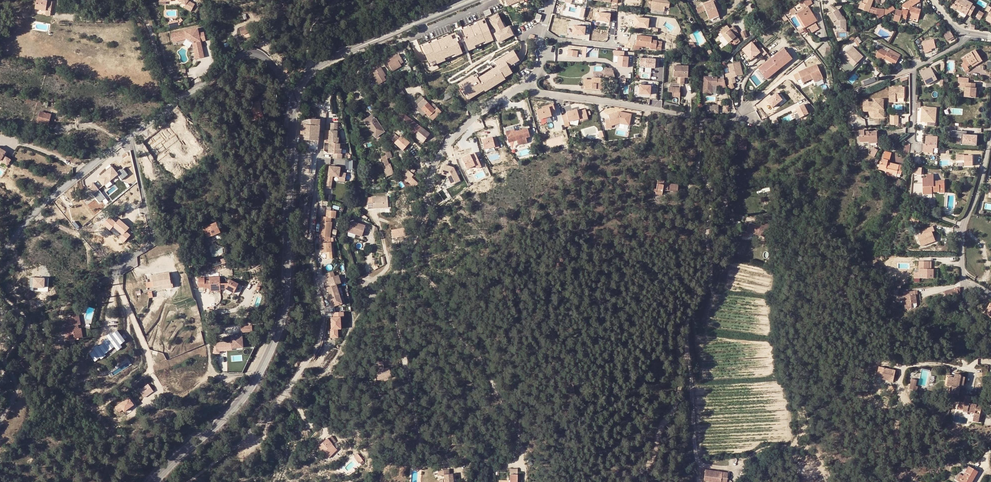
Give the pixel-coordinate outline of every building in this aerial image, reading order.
[(186,5),(184,7),(191,11),(195,4),(188,0),(177,0),(186,5)] [(553,13),(559,15),(561,10),(562,6),(557,5),(559,0),(557,0),(553,13)] [(652,10),(664,12),(665,8),(669,9),(670,0),(653,0),(652,10)] [(871,7),(872,6),(874,0),(863,0),(862,2),(860,2),(858,8),(869,11),(871,7)] [(920,0),(912,0),(902,6),(904,8),(909,9),(910,8),(910,7),(912,7),(921,1),(920,0)] [(967,15),(970,17),(976,7),(972,5),(973,4),(966,0),(958,0),(955,5),(968,13),(967,15)] [(37,1),(35,11),(46,12),(51,13),(52,4),(37,1)] [(713,1),(703,5),(709,20),(719,16),(713,1)] [(837,12),(842,8),(837,4),(835,7),(837,9),(836,11),(830,6),(827,9),(831,13),(828,16),(832,23),(835,21),(836,27),(840,26),(841,28),(846,27),(846,20),(842,20),(837,12)] [(952,8),(966,17),(967,15),(968,13),(955,5),(955,6),(954,5),(952,8)] [(877,14),(880,19),(895,10),(892,6),(883,11),(871,7),(869,11),(877,14)] [(808,7),(797,14),(807,28),(817,21),(808,7)] [(912,7),(910,7),(910,8),(909,11),(903,10),(903,12),(897,10),(894,21),(900,22),(901,18),(907,20),(908,17),(912,18),(915,19),(919,20),(922,10),(912,7)] [(697,11),(702,26),(706,24),(701,10),(697,11)] [(595,20),(610,20),(610,12),(595,12),(595,20)] [(630,26),(648,28),(649,18),(636,16),(636,13),(632,13),(630,26)] [(497,14),(489,18),(497,33),(495,34),(499,42),(513,35),(509,27),(508,28),(505,29),(502,23),(497,14)] [(470,24),(472,27),(486,21),(484,18),(470,24)] [(493,38),(486,21),(472,27),(470,28),(463,31),(465,35),(465,37),(460,39),(460,37),(458,33),(449,37),(444,39),(431,44),(429,45),(423,48),(426,56),(429,62),(431,61),(432,64),(443,59),(442,56),(454,51),(455,54),(475,46),(474,43),(484,39),(485,41),(493,38)] [(239,29),(241,34),(252,30),(250,25),(239,29)] [(584,35),(585,27),(573,26),(572,34),(584,35)] [(727,26),(720,32),(729,42),(732,40),(735,44),(739,41),(733,33),(736,31),(731,26),(729,29),(727,26)] [(192,42),(195,57),(203,55),(200,41),(207,39),(206,31),(198,33),(197,28),(171,33),(173,41),(186,38),(192,42)] [(951,31),(944,35),(948,41),(954,37),(951,31)] [(430,41),(431,44),(444,39),(443,36),(430,41)] [(652,37),(637,36),(636,46),(634,46),(634,50),(639,50),(640,47),(650,48),(650,50),(656,51),(657,41),(652,40),(652,37)] [(934,39),(923,42),(925,51),(932,50),(936,48),(934,39)] [(760,53),(752,43),(743,50),(751,60),(760,53)] [(885,59),(896,66),(900,60),(894,57),(896,53),(891,50),(889,53),(886,52),(888,48),(881,44),(878,48),(881,50),(876,57),(884,62),(885,59)] [(761,45),(758,48),(764,55),(767,53),(761,45)] [(582,47),(582,56),(599,57),(599,47),(582,47)] [(857,62),(858,63),(861,60),(857,57),(860,53),(854,47),(844,57),(848,61),(853,66),(857,62)] [(784,49),(770,61),(778,71),(792,59),(784,49)] [(515,50),(495,62),(497,67),(499,66),(500,68),(493,72),(491,69),(480,75),(481,77),(478,79),(479,81),(477,82),(475,78),(476,77),(477,77),(478,76),(476,73),(459,84),(461,88),(464,92),(466,91),(468,94),(470,98),(480,92),(479,91),(483,88),(485,91),(488,89),(487,88),(495,83),(496,84),(499,82),(499,81),(503,78),(503,79),(513,73),(510,68),(508,66),(513,63),(520,59),(520,57),(515,50)] [(972,65),(977,62),(979,64),(983,61),(975,50),(962,58),(965,63),(961,65),(966,72),(970,70),(968,67),(972,65)] [(392,59),(394,61),(392,62),(388,64),(393,72),(402,67),(401,65),(404,63),(399,55),(392,59)] [(628,57),(618,56),(617,67),(627,68),(628,57)] [(659,60),(640,59),(640,66),(645,66),(645,68),(655,69),(655,67),(659,68),(659,60)] [(884,62),(894,69),(896,66),(885,59),(884,62)] [(778,71),(770,61),(759,69),(767,80),(778,71)] [(853,66),(848,61),(845,65),(851,71),(854,67),(853,66)] [(736,77),(741,75),(738,62),(729,64),(731,72),(732,78),(736,77)] [(813,79),(814,81),(823,77),(817,64),(794,75),(797,82),(802,80),(803,84),(813,79)] [(493,69),(491,65),(476,73),(478,76),(477,77),(476,77),(475,78),(477,82),(479,81),(478,79),(481,77),(480,75),(479,74),(490,67),(491,69),(493,72),(500,68),(499,66),(497,67),(493,69)] [(674,77),(680,78),(685,78),(687,78),(688,67),(674,66),(674,77)] [(931,68),(920,74),(926,86),(937,80),(935,76),(938,74),(935,67),(931,68)] [(383,78),(382,76),(384,74),(380,68),(372,73),(374,76),(372,78),(378,86),(386,81),(383,78)] [(732,78),(731,72),(726,73),(729,84),(734,83),(737,82),(736,77),(732,78)] [(717,80),(717,78),(704,78),(703,94),(711,94),(712,86),(712,85),(717,85),(717,80)] [(586,80),(581,80),(581,87),(584,87),(584,90),(602,90),(602,84),(601,79),(594,79),(594,81),(586,81),(586,80)] [(724,79),(717,80),(717,85),(716,87),(720,86),(721,89),(726,88),(724,79)] [(975,84),(967,84),(966,88),(965,88),(965,98),(976,99),(976,93),(976,89),(975,89),(975,84)] [(651,86),(639,85),(639,94),(650,95),(651,86)] [(399,86),(392,91),(398,99),(405,95),(399,86)] [(464,92),(461,88),(459,89),(464,97),(468,94),(466,91),(464,92)] [(899,88),(889,88),(889,103),(895,103),(895,99),(904,99),(904,88),(902,88),(899,88)] [(454,96),(452,91),(438,97),(439,100),(443,99),(444,100),(454,96)] [(782,100),(777,93),(767,101),(773,108),(782,100)] [(417,103),(423,97),(421,95),(412,103),(423,114),(426,112),(417,103)] [(423,97),(417,103),(426,112),(433,119),(442,111),(434,103),(431,106),(429,104),(423,97)] [(868,101),(863,100),(863,110),(877,110),(877,118),(884,118),(884,100),(875,100),(875,103),(868,103),(868,101)] [(263,107),(261,101),(255,103),(256,106),(256,108),(251,109),(255,120),(264,118),(261,108),(263,107)] [(555,113),(552,104),(548,106),(548,107),(541,109),(535,111),(538,120),(551,116),(550,114),(555,113)] [(804,104),(796,108),(801,118),(809,114),(804,104)] [(713,106),(713,107),(706,107),(706,114),(719,114),(719,106),(713,106)] [(729,106),(724,106),(723,112),(721,111),(720,115),(728,115),(729,106)] [(936,108),(922,108),(921,122),(936,123),(936,108)] [(566,115),(561,116),(564,127),(569,126),(568,122),(579,119),(579,121),(587,119),(585,110),(577,112),(576,110),(565,113),(566,115)] [(863,110),(863,112),(874,112),(874,118),(877,118),(877,110),(863,110)] [(49,116),(50,113),(41,111),(38,122),(42,123),(49,125),(51,117),(49,116)] [(411,128),(409,131),(414,135),(421,126),(401,111),(397,116),(404,122),(411,128)] [(609,119),(604,120),(606,129),(611,127),(611,125),(619,123),(628,125),(631,114),(619,111),(608,115),(609,119)] [(371,115),(366,118),(378,135),(383,131),(371,115)] [(375,137),(378,135),(366,118),(363,121),(375,137)] [(317,142),(319,142),(320,121),(302,120),(301,140),(313,142),(311,160),(315,160),(316,150),(317,142)] [(409,131),(411,128),(404,122),(402,125),(409,131)] [(429,132),(421,126),(414,135),(422,141),(429,132)] [(527,129),(515,132),(514,130),(505,132),(508,143),(517,141),(518,146),(527,144),(526,138),(529,137),(527,129)] [(869,140),(878,140),(878,132),(870,132),(870,131),(865,132),(865,130),(860,130),(860,142),(869,142),(869,140)] [(967,135),(967,132),(950,131),(950,138),(962,138),(962,145),(977,145),(978,135),(967,135)] [(334,132),(329,132),(328,155),(333,155),(333,160),(342,160),(342,155),(341,155),(341,151),(339,151),(339,145),(338,145),(338,139),(336,139),(337,132),(334,132)] [(398,137),(393,133),(389,138),(394,142),(398,137)] [(395,142),(402,150),(410,143),(402,135),(395,142)] [(938,138),(927,137),(926,145),(937,146),(938,138)] [(492,138),(481,141),(484,151),(495,148),(495,150),(499,148),(497,140),(493,141),(492,138)] [(937,146),(926,145),(924,145),(924,152),(934,153),(934,148),(937,149),(937,146)] [(390,151),(385,153),(386,156),(382,158),(385,166),(382,167),(386,178),(394,175),(390,164),(389,165),(387,159),(392,158),(390,151)] [(889,172),(894,173),(897,173),(901,174),(902,166),(888,163),(888,160),(890,160),(891,153),(885,152),(883,162),(881,162),(879,169),(889,172)] [(474,153),(461,159),(466,169),(474,165),(476,169),(481,167),(474,153)] [(453,168),(444,165),(441,174),(446,176),(451,185),(459,181),(453,168)] [(99,180),(104,185),(118,174),(122,180),(128,175),(123,169),(121,170),(120,169),(116,173),(111,166),(107,169),(109,172),(99,180)] [(406,166),(402,171),(405,175),(409,178),(407,180),(414,187),(418,182),(416,180),(418,178),(414,173),(411,171),(406,166)] [(329,167),(328,181),(332,181),(333,177),(339,178),(338,182),(345,182),(346,174),(340,173),(340,169),(329,167)] [(923,195),(932,195),(932,194),(932,190),(936,191),(936,184),(935,184),(935,175),(928,174),(927,179),(923,179),(923,195)] [(661,181),(661,179),(658,178),(656,190),(656,192),(663,193),(663,188),(678,191),(678,184),(670,182),(661,181)] [(940,184),(936,184),(936,191),(940,191),(940,189),(945,190),(945,183),(940,182),(940,184)] [(93,183),(87,187),(100,203),(105,198),(93,183)] [(387,198),(367,199),(368,209),(388,209),(387,198)] [(321,215),(318,242),(320,242),(322,250),(325,250),(325,253),(326,253),(327,257),(332,256),(330,236),(331,219),(334,219),(335,208),(325,208),(324,215),(321,215)] [(126,232),(129,228),(119,219),(116,223),(109,217),(103,224),(110,230),(113,226),(123,235),(120,238),(124,242),(130,235),(126,232)] [(770,220),(762,218),(760,223),(749,220),(746,228),(744,227),(743,233),(748,234),(749,229),(763,232),(765,225),(768,226),(770,220)] [(202,229),(206,239),(220,233),(217,228),(215,223),(202,229)] [(367,227),(352,223),(349,233),(363,238),(367,227)] [(933,225),(922,228),(924,233),(918,235),(921,246),(937,241),(933,232),(935,231),(933,225)] [(406,237),(405,230),(403,230),(392,232),(393,239),(399,238),(406,237)] [(927,262),(919,262),(919,274),(914,274),(914,279),(919,279),(934,280),(934,270),(929,270),(927,270),(927,262)] [(336,282),(342,281),(339,273),(336,274),(335,269),(328,271),(332,284),(336,282)] [(163,287),(166,287),(172,285),(171,281),(170,274),(152,278),(154,284),(155,289),(163,287)] [(30,287),(48,287),(48,277),(30,277),(30,287)] [(220,277),(208,278),(209,291),(220,290),(220,284),(220,277)] [(228,284),(220,284),(220,290),(227,289),(234,293),(238,284),(230,280),(228,284)] [(171,281),(172,285),(166,287),(167,290),(175,289),(173,281),(171,281)] [(332,284),(328,284),(331,294),(339,292),(336,282),(332,284)] [(341,300),(339,292),(331,294),(333,303),(341,300)] [(915,304),(915,297),(914,292),(903,293),(905,310),(908,309),(908,305),(911,305),(915,304)] [(338,309),(334,309),(334,315),(331,315),(331,326),(330,326),(330,334),(334,334),(337,334),(336,326),(340,325),(340,314),(343,314),(343,309),(338,309)] [(68,326),(66,327),(66,329),(71,329),(71,331),(69,331),(70,340),(76,339),(82,338),(81,328),(80,328),(79,325),(82,324),(80,315),(67,317),(68,326)] [(122,336),(117,330),(111,335),(110,333),(106,336),(108,337),(103,341),(104,343),(99,346),(98,345),(93,348),(94,350),(89,354),(95,362),(100,358),(101,359),(106,356),(105,354),(115,347),(119,343),(121,345),(126,341),(124,339),(127,338),(124,334),(122,336)] [(233,337),(233,351),(243,351),(243,337),(233,337)] [(382,359),(372,359),(372,366),(374,366),(374,376),(388,375),(388,366),(382,366),(382,359)] [(892,375),(881,373),(879,384),(891,386),(892,375)] [(963,387),(964,383),(965,378),(960,377),(960,375),(956,375),(956,379),(954,379),(948,378),(947,387),(951,388),(950,394),(957,395),(958,386),(963,387)] [(148,383),(139,390),(144,397),(154,390),(148,383)] [(124,411),(134,404),(128,397),(115,407),(119,412),(123,409),(124,411)] [(971,405),(971,401),(965,400),(964,404),(966,405),(965,412),(977,414),(977,411),(983,412),(983,407),(971,405)] [(329,438),(319,447),(329,458),(338,450),(329,438)] [(354,455),(361,464),(365,462),(357,453),(354,455)] [(970,464),(964,475),(961,473),(957,479),(962,481),(974,481),(981,470),(970,464)] [(512,469),(512,481),(520,481),(520,469),(512,469)] [(445,480),(445,481),(454,481),(453,475),(449,475),(449,470),(438,472),(439,476),(444,476),(445,480)] [(705,470),(704,481),(705,481),(721,481),(723,473),(705,470)]
